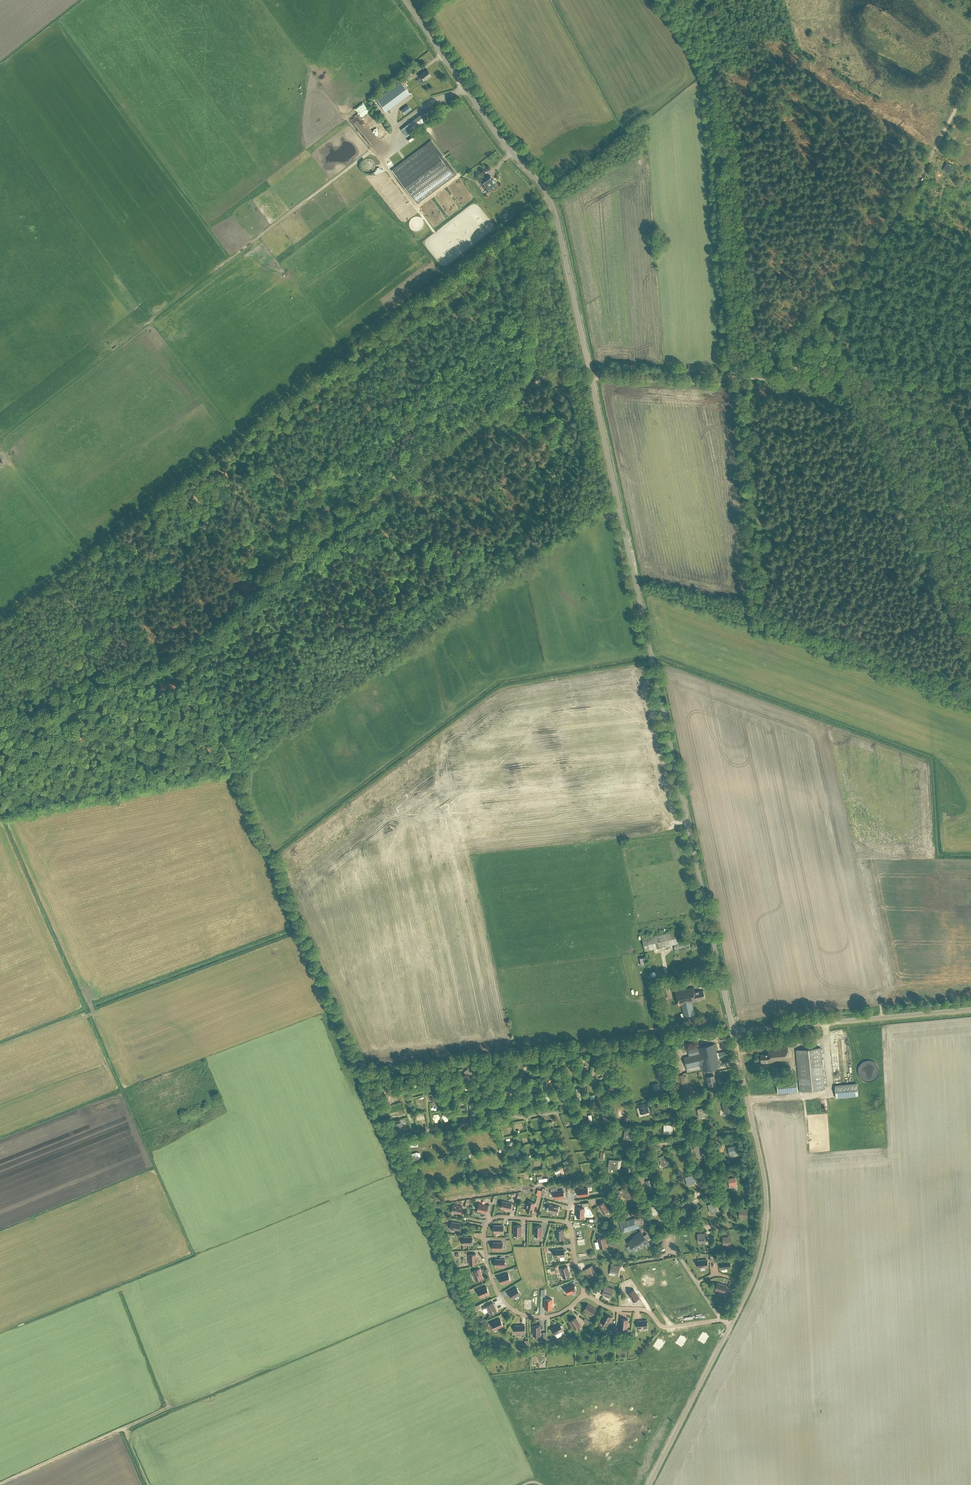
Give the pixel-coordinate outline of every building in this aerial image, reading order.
[(420,77),(417,80),(420,83),(423,81),(424,82),(431,77),(426,70),(419,76),(420,77)] [(408,105),(401,110),(404,114),(411,110),(408,105)] [(424,112),(407,124),(412,131),(429,119),(424,112)] [(348,127),(343,130),(347,137),(352,134),(348,127)] [(456,175),(445,159),(443,160),(441,157),(443,156),(431,141),(391,170),(416,204),(456,174),(456,175)] [(405,147),(401,141),(395,145),(400,151),(405,147)] [(302,174),(312,166),(307,160),(298,168),(302,174)] [(488,192),(497,186),(497,185),(490,176),(490,175),(489,175),(490,175),(480,182),(487,192),(488,192)] [(684,943),(681,930),(642,938),(645,951),(684,943)] [(697,1000),(706,998),(704,990),(695,992),(694,987),(676,991),(679,1006),(682,1005),(685,1017),(695,1015),(692,1003),(697,1002),(697,1000)] [(668,995),(660,998),(664,1015),(666,1015),(667,1021),(671,1020),(670,1014),(671,1013),(668,995)] [(720,1067),(715,1044),(698,1048),(700,1054),(684,1058),(686,1069),(702,1065),(704,1071),(708,1070),(709,1076),(707,1077),(709,1086),(717,1084),(715,1075),(714,1075),(713,1069),(720,1067)] [(770,1063),(790,1061),(788,1046),(768,1048),(769,1054),(761,1055),(762,1063),(770,1062),(770,1063)] [(821,1047),(796,1050),(800,1091),(825,1089),(821,1047)] [(557,1075),(555,1066),(548,1067),(550,1076),(557,1075)] [(464,1074),(459,1078),(463,1089),(467,1087),(466,1084),(471,1079),(471,1071),(468,1068),(465,1071),(464,1074)] [(686,1089),(684,1074),(677,1076),(679,1090),(686,1089)] [(778,1093),(798,1091),(797,1081),(777,1083),(778,1093)] [(857,1084),(835,1085),(836,1098),(858,1096),(857,1084)] [(560,1100),(567,1098),(564,1088),(557,1090),(560,1100)] [(676,1106),(676,1097),(668,1098),(669,1098),(669,1104),(674,1104),(674,1105),(676,1105),(676,1106)] [(731,1107),(733,1107),(732,1101),(724,1103),(725,1108),(724,1109),(725,1113),(733,1112),(731,1107)] [(419,1114),(425,1112),(423,1102),(417,1103),(419,1114)] [(638,1104),(640,1114),(649,1111),(647,1102),(638,1104)] [(707,1115),(705,1107),(697,1109),(698,1109),(698,1111),(700,1111),(701,1115),(707,1114),(707,1115)] [(672,1133),(672,1125),(664,1125),(665,1125),(665,1127),(666,1127),(666,1132),(672,1132),(672,1133)] [(632,1139),(634,1131),(625,1129),(624,1138),(632,1139)] [(704,1151),(705,1152),(700,1144),(693,1148),(695,1151),(697,1150),(699,1155),(704,1151)] [(735,1154),(737,1154),(735,1145),(728,1147),(729,1154),(734,1153),(735,1154)] [(670,1163),(666,1154),(659,1157),(660,1160),(662,1159),(664,1165),(669,1163),(670,1163)] [(617,1169),(618,1160),(610,1159),(609,1168),(617,1169)] [(693,1175),(686,1177),(687,1183),(689,1183),(690,1182),(693,1181),(693,1183),(695,1182),(695,1183),(693,1175)] [(735,1186),(737,1185),(735,1177),(728,1178),(729,1185),(734,1185),(735,1186)] [(591,1195),(590,1188),(581,1189),(582,1191),(581,1191),(581,1194),(582,1194),(582,1196),(591,1195)] [(623,1189),(618,1190),(620,1196),(624,1195),(625,1199),(632,1197),(634,1196),(631,1188),(623,1191),(623,1189)] [(510,1210),(512,1203),(502,1201),(501,1208),(510,1210)] [(533,1212),(535,1203),(528,1201),(526,1210),(533,1212)] [(603,1213),(609,1209),(604,1201),(598,1205),(603,1213)] [(716,1202),(709,1205),(709,1206),(710,1206),(711,1208),(710,1209),(711,1210),(712,1212),(718,1210),(718,1211),(716,1202)] [(487,1213),(488,1205),(479,1203),(478,1211),(487,1213)] [(451,1209),(452,1210),(452,1212),(461,1214),(463,1206),(453,1204),(453,1206),(452,1207),(451,1209)] [(557,1213),(559,1206),(550,1204),(548,1211),(557,1213)] [(659,1212),(661,1212),(659,1205),(652,1207),(653,1213),(655,1212),(655,1213),(657,1212),(659,1211),(659,1212)] [(693,1213),(688,1206),(682,1211),(683,1212),(684,1211),(686,1213),(685,1214),(686,1215),(687,1215),(687,1216),(692,1213),(693,1213)] [(747,1218),(747,1209),(739,1208),(739,1216),(744,1217),(744,1218),(747,1218)] [(623,1231),(625,1234),(637,1226),(635,1223),(636,1223),(634,1220),(623,1227),(625,1230),(623,1231)] [(450,1226),(450,1227),(450,1229),(459,1230),(461,1223),(451,1221),(451,1223),(450,1224),(450,1226)] [(630,1244),(627,1247),(630,1252),(634,1249),(635,1251),(639,1248),(637,1245),(639,1243),(641,1246),(644,1243),(645,1244),(651,1239),(648,1234),(647,1233),(644,1235),(641,1231),(635,1235),(635,1236),(628,1242),(630,1244)] [(703,1242),(706,1242),(705,1233),(697,1233),(698,1241),(703,1241),(703,1242)] [(728,1246),(731,1246),(731,1236),(723,1236),(723,1244),(728,1244),(728,1246)] [(463,1237),(463,1239),(462,1240),(462,1242),(463,1243),(463,1245),(473,1244),(472,1237),(463,1237)] [(600,1248),(607,1246),(605,1237),(597,1239),(600,1248)] [(555,1257),(565,1256),(564,1249),(555,1249),(555,1257)] [(469,1264),(477,1263),(476,1254),(469,1254),(469,1264)] [(708,1266),(707,1259),(698,1260),(699,1268),(708,1266)] [(721,1269),(731,1267),(730,1260),(721,1261),(721,1269)] [(615,1275),(616,1275),(618,1275),(620,1266),(611,1264),(610,1272),(615,1273),(615,1275)] [(590,1276),(597,1273),(592,1265),(584,1270),(585,1272),(587,1271),(590,1276)] [(568,1276),(570,1276),(568,1266),(560,1268),(563,1277),(565,1277),(565,1278),(568,1277),(568,1276)] [(476,1280),(477,1279),(478,1280),(481,1279),(481,1278),(483,1278),(480,1269),(473,1271),(476,1280)] [(508,1273),(500,1276),(502,1283),(510,1281),(508,1273)] [(724,1292),(726,1285),(717,1282),(717,1284),(716,1284),(715,1287),(716,1288),(715,1289),(724,1292)] [(574,1285),(574,1284),(565,1287),(568,1294),(576,1291),(576,1290),(577,1289),(576,1286),(574,1285)] [(481,1297),(489,1293),(486,1286),(478,1290),(481,1297)] [(604,1295),(604,1296),(610,1298),(613,1288),(605,1286),(602,1295),(604,1295)] [(520,1293),(517,1287),(509,1292),(510,1294),(509,1295),(511,1297),(512,1297),(513,1298),(520,1293)] [(628,1293),(633,1301),(635,1300),(636,1300),(638,1299),(638,1298),(640,1297),(634,1289),(628,1293)] [(490,1314),(497,1311),(493,1302),(486,1305),(490,1314)] [(592,1315),(596,1309),(588,1304),(584,1310),(592,1315)] [(607,1325),(612,1317),(605,1313),(601,1321),(607,1325)] [(574,1329),(581,1325),(576,1317),(570,1321),(574,1329)] [(624,1331),(624,1328),(627,1329),(628,1319),(621,1318),(619,1328),(620,1328),(620,1330),(624,1331)] [(492,1322),(492,1324),(492,1325),(493,1328),(494,1328),(495,1329),(503,1326),(500,1319),(492,1322)] [(648,1322),(647,1322),(647,1320),(637,1321),(638,1328),(647,1327),(647,1325),(648,1325),(648,1322)] [(563,1330),(562,1328),(563,1327),(562,1325),(561,1325),(560,1323),(551,1328),(555,1334),(563,1330)] [(698,1339),(704,1343),(709,1335),(707,1334),(708,1333),(705,1332),(704,1332),(703,1331),(698,1339)] [(555,1341),(564,1337),(562,1332),(553,1337),(555,1341)] [(675,1342),(682,1346),(687,1339),(685,1337),(685,1336),(683,1335),(682,1336),(681,1334),(675,1342)] [(663,1340),(661,1338),(660,1339),(658,1338),(653,1345),(659,1350),(664,1342),(663,1341),(663,1340)]
